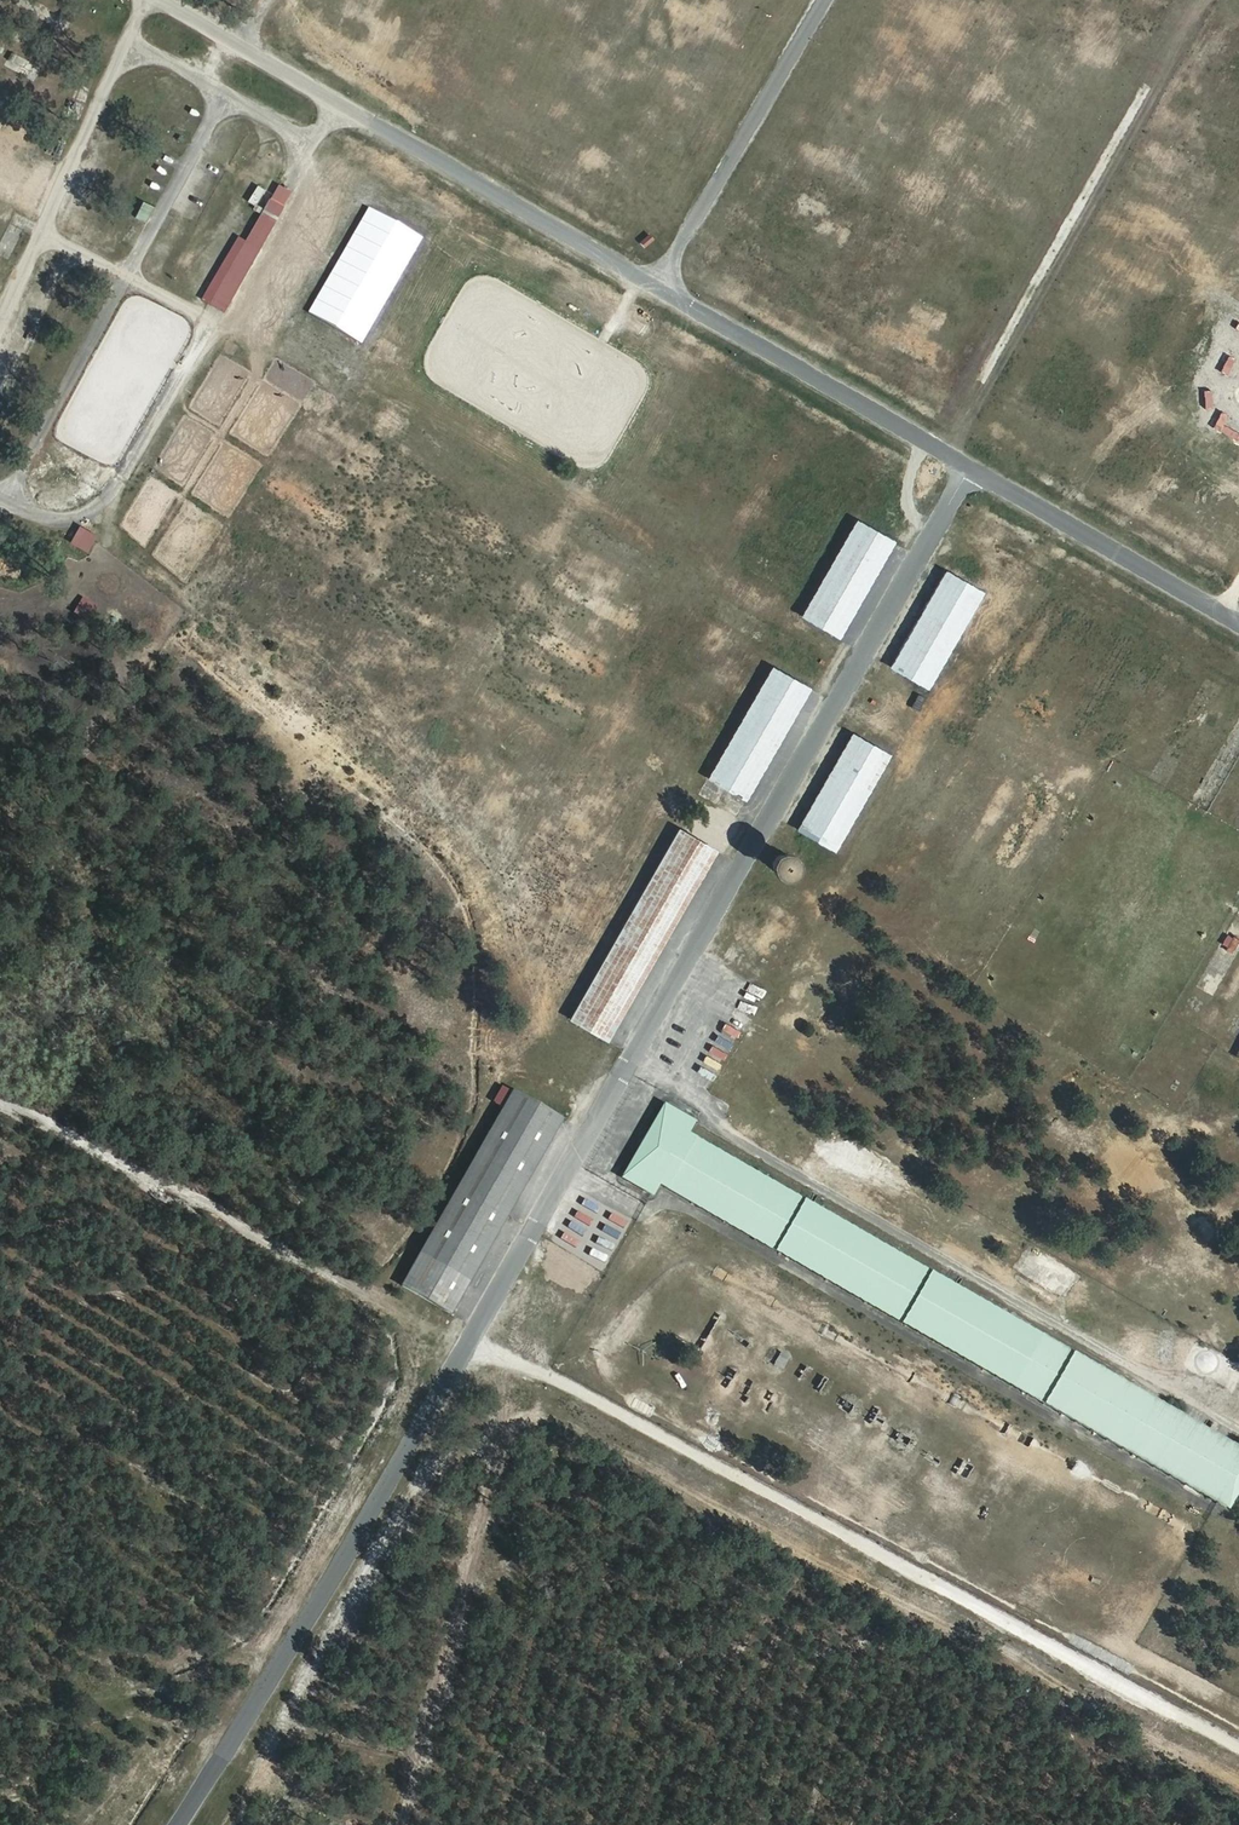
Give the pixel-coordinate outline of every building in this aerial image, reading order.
[(13,72),(34,79),(40,65),(18,57),(13,72)] [(6,130),(13,117),(0,110),(0,127),(6,130)] [(50,138),(47,154),(63,156),(66,141),(50,138)] [(232,313),(292,188),(278,182),(250,240),(237,234),(205,300),(232,313)] [(258,183),(249,202),(258,207),(267,187),(258,183)] [(136,216),(148,222),(156,206),(143,200),(136,216)] [(797,618),(838,639),(890,539),(850,518),(797,618)] [(937,568),(888,670),(928,690),(978,588),(937,568)] [(765,664),(704,780),(745,801),(806,686),(765,664)] [(915,694),(910,707),(918,710),(923,697),(915,694)] [(835,852),(885,751),(845,731),(794,832),(835,852)] [(670,826),(567,1022),(606,1042),(709,846),(670,826)] [(1220,970),(1226,956),(1217,952),(1211,966),(1220,970)] [(748,982),(744,990),(760,997),(764,989),(748,982)] [(738,1001),(736,1009),(753,1013),(755,1005),(738,1001)] [(458,1316),(567,1116),(514,1087),(405,1287),(458,1316)] [(649,1195),(1228,1500),(1238,1480),(1238,1437),(680,1143),(692,1120),(658,1101),(617,1178),(649,1195)] [(781,1371),(790,1357),(779,1350),(770,1364),(781,1371)] [(951,1394),(948,1402),(959,1408),(963,1399),(951,1394)]
